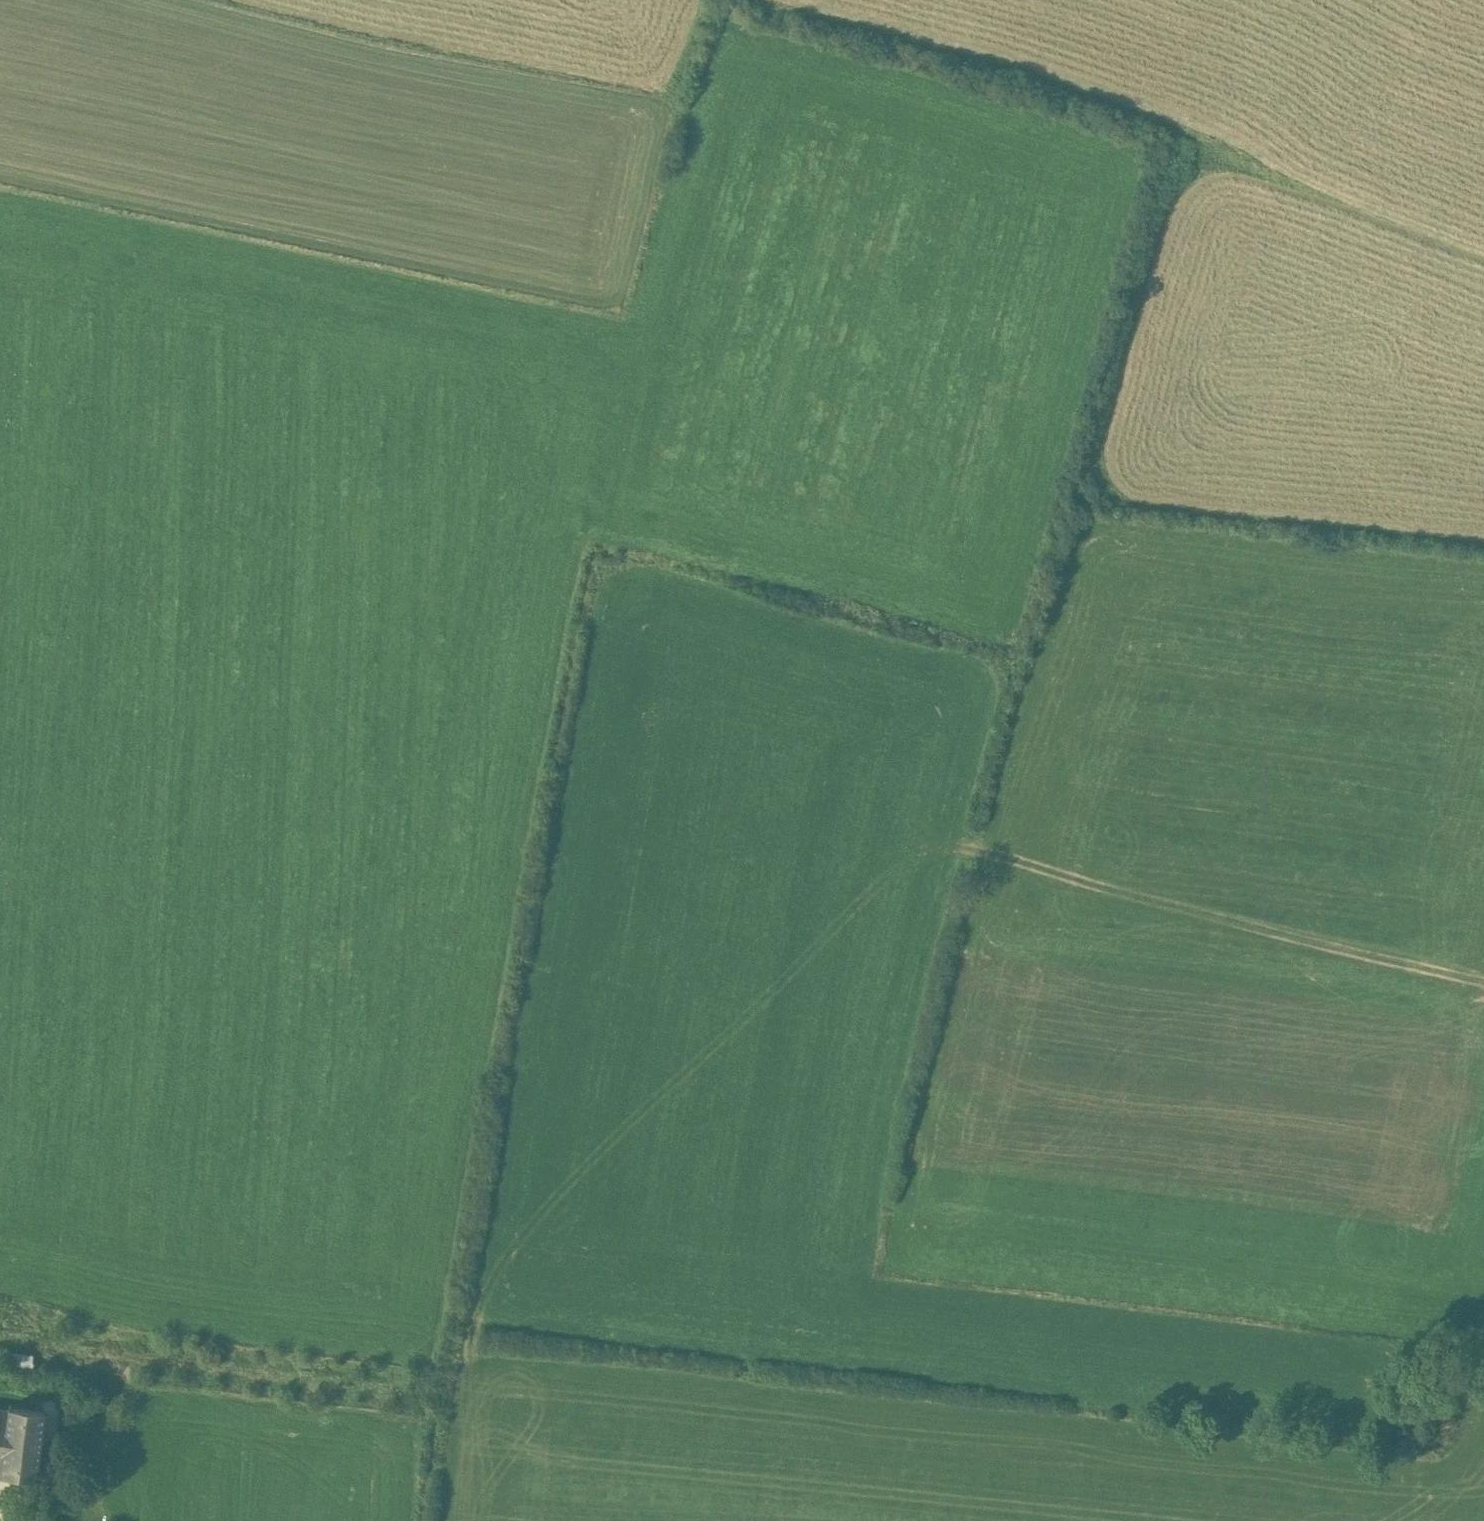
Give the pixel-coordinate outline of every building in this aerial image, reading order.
[(0,1351),(0,1370),(31,1374),(33,1356),(0,1351)] [(8,1405),(7,1407),(0,1466),(0,1473),(35,1477),(43,1409),(8,1405)]
